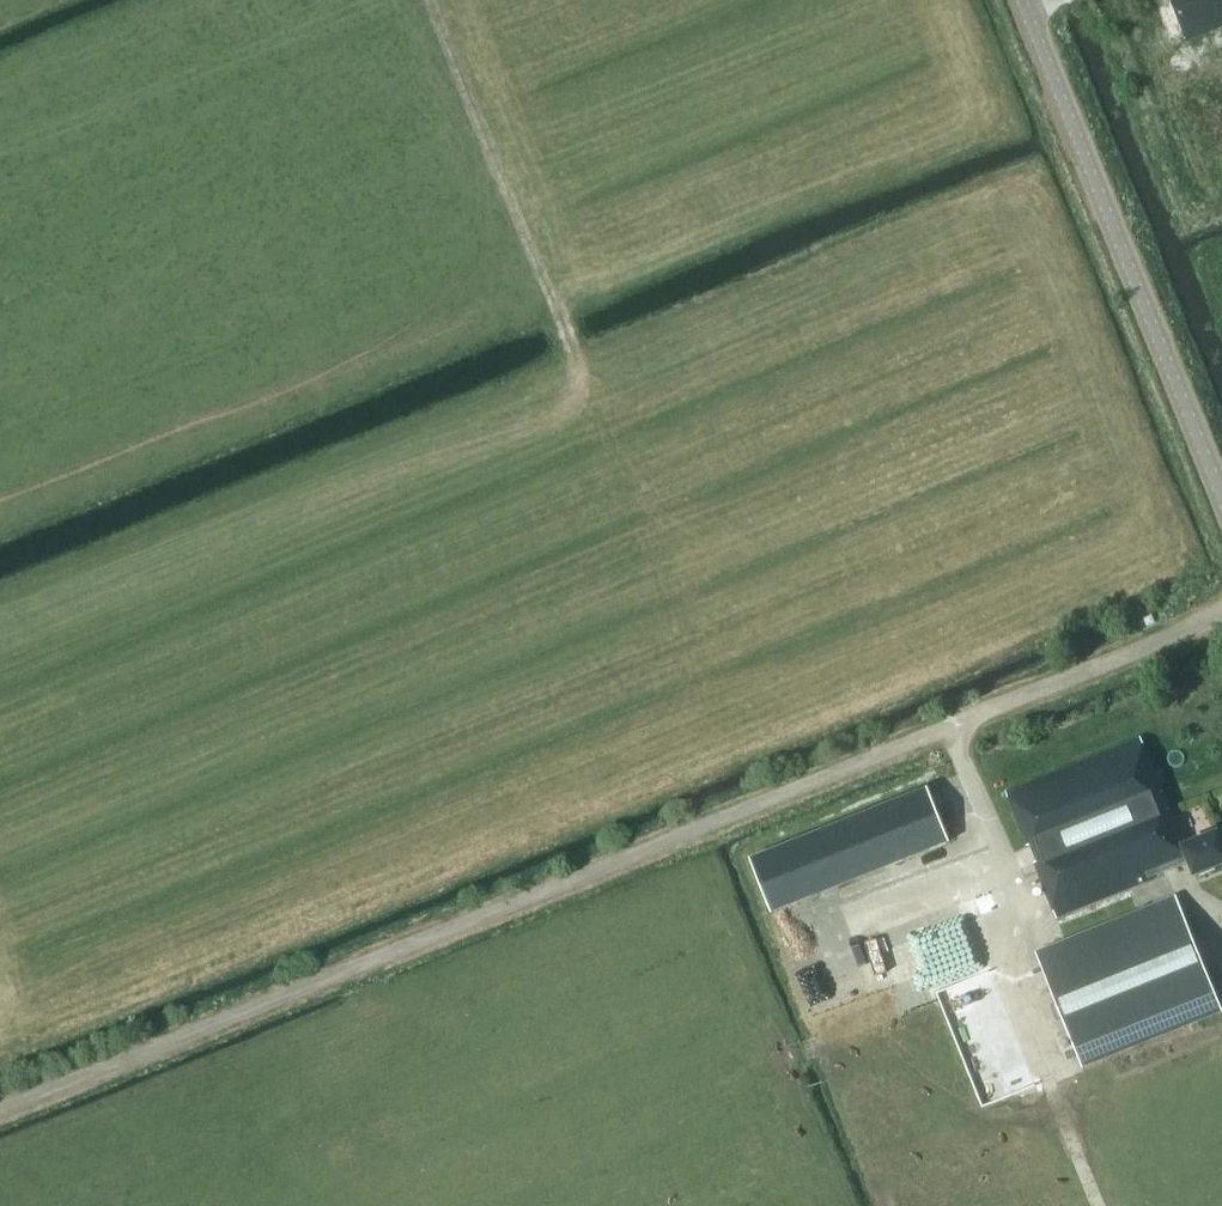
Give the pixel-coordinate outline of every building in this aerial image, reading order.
[(1195,24),(1221,13),(1221,0),(1186,0),(1195,24)] [(1153,622),(1150,616),(1143,618),(1146,625),(1153,622)] [(1221,865),(1221,846),(1216,832),(1185,845),(1169,808),(1166,810),(1160,795),(1165,793),(1142,737),(1006,794),(1030,850),(1035,848),(1042,864),(1035,867),(1057,920),(1170,873),(1170,872),(1193,862),(1198,875),(1221,865)] [(885,805),(906,858),(950,841),(928,787),(885,805)] [(885,805),(794,841),(815,895),(906,858),(885,805)] [(815,895),(794,841),(750,858),(772,912),(815,895)] [(1037,956),(1083,1069),(1221,1011),(1175,899),(1037,956)] [(973,1043),(998,1032),(979,989),(954,1000),(973,1043)]
